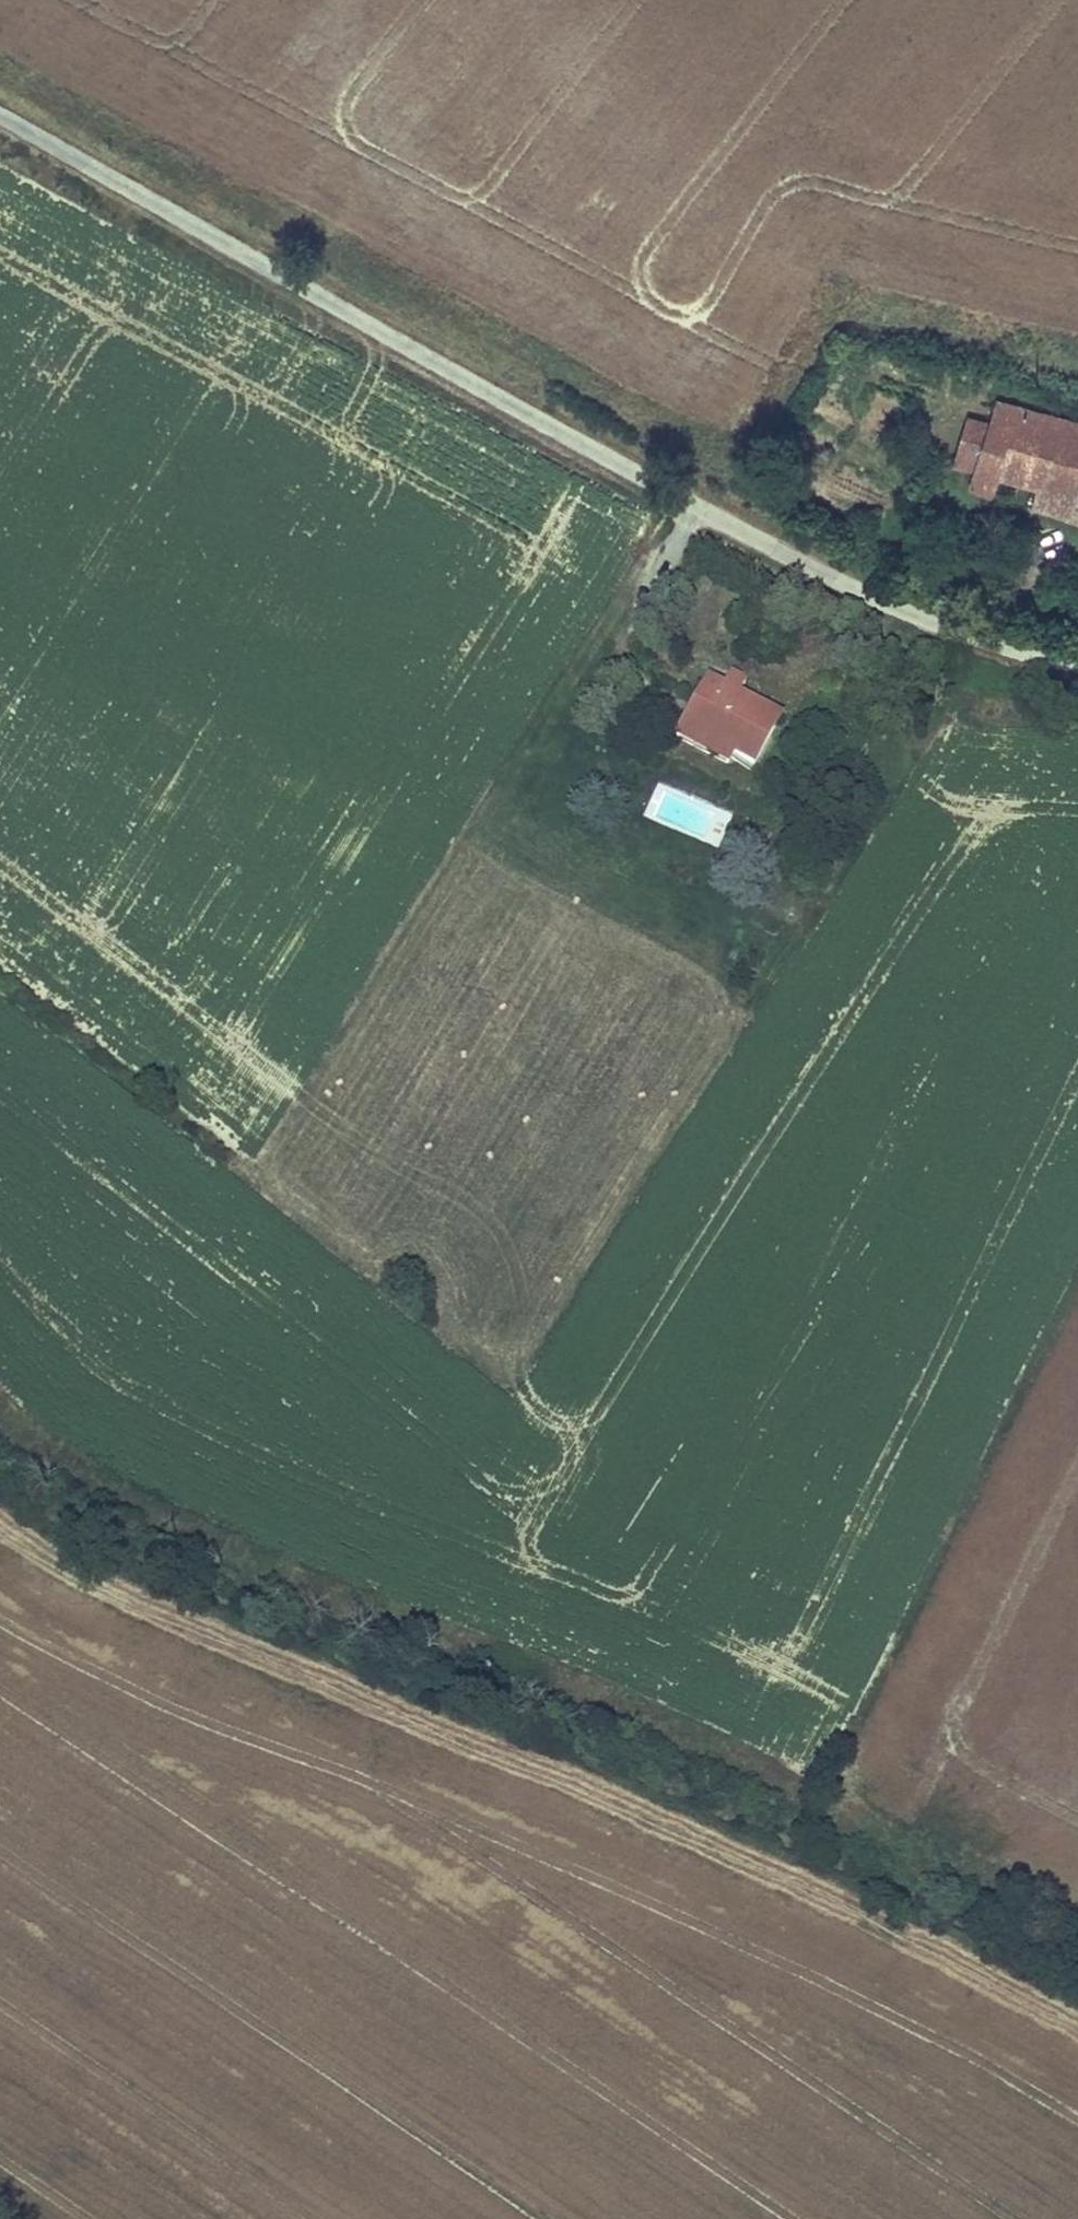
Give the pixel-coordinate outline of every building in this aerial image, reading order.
[(1077,487),(1077,484),(1077,424),(996,403),(989,424),(967,419),(952,462),(975,467),(970,484),(995,492),(1000,474),(1041,485),(1077,495),(1077,487)] [(1075,515),(1077,501),(1077,495),(1041,485),(1035,504),(1075,515)] [(733,673),(726,686),(727,686),(725,691),(734,696),(736,691),(738,692),(744,679),(733,673)] [(736,747),(733,753),(754,765),(780,715),(738,692),(736,691),(734,696),(725,691),(727,686),(726,686),(709,677),(686,720),(736,747)] [(868,712),(876,712),(876,700),(868,700),(868,712)] [(727,764),(733,753),(736,747),(686,720),(677,737),(727,764)]
